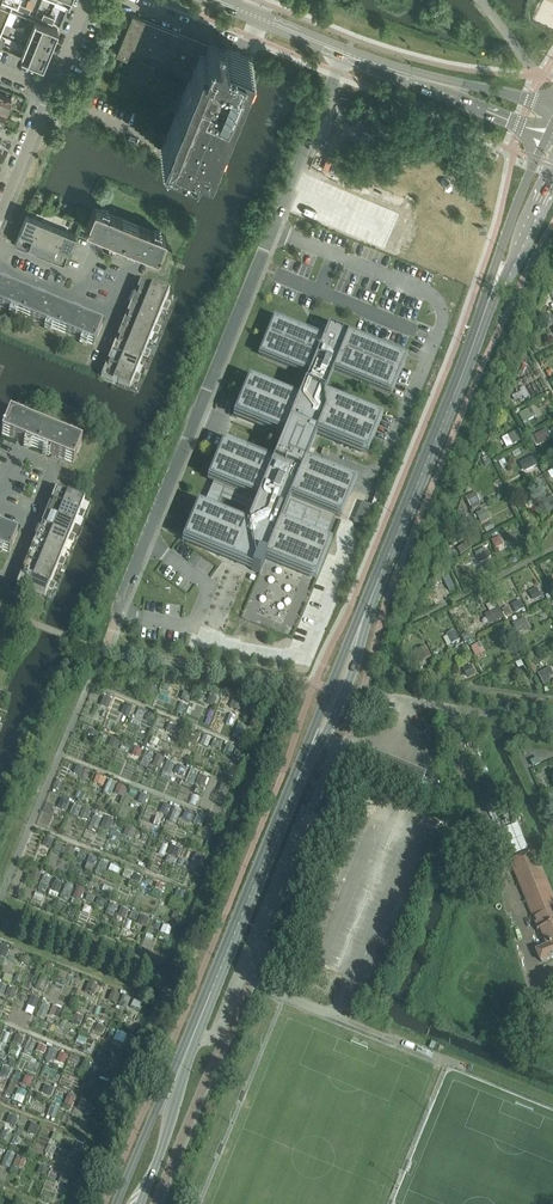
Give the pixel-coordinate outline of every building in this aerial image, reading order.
[(193,74),(162,150),(195,164),(197,158),(209,162),(251,59),(230,50),(229,52),(217,47),(218,46),(209,42),(206,50),(199,47),(199,45),(190,41),(189,43),(181,40),(183,35),(132,14),(116,55),(127,59),(132,47),(188,70),(186,75),(187,75),(189,73),(193,74)] [(58,30),(36,21),(31,33),(53,42),(58,30)] [(48,54),(53,42),(31,33),(26,45),(48,54)] [(21,58),(43,67),(48,54),(26,45),(21,58)] [(0,93),(0,109),(6,111),(11,98),(0,93)] [(122,242),(130,222),(94,207),(88,222),(87,224),(86,227),(122,242)] [(26,214),(15,242),(27,248),(41,214),(36,213),(34,217),(26,214)] [(41,214),(27,248),(39,252),(51,224),(43,221),(45,216),(41,214)] [(51,224),(39,252),(51,257),(65,224),(66,220),(54,215),(51,224)] [(122,242),(128,245),(158,257),(159,253),(160,254),(161,252),(160,252),(166,237),(130,222),(122,242)] [(65,224),(51,257),(64,262),(75,234),(67,230),(69,226),(65,224)] [(287,258),(282,271),(302,279),(307,266),(287,258)] [(166,303),(169,294),(140,282),(135,295),(169,309),(170,305),(166,303)] [(31,297),(0,284),(0,308),(22,318),(31,297)] [(279,286),(276,293),(303,303),(306,296),(279,286)] [(167,313),(169,309),(135,295),(130,307),(159,319),(162,311),(167,313)] [(58,332),(66,312),(31,297),(22,318),(58,332)] [(156,327),(159,319),(130,307),(126,319),(159,333),(161,329),(156,327)] [(102,327),(102,326),(66,312),(58,332),(94,347),(95,344),(96,344),(97,342),(96,342),(102,327)] [(126,319),(121,331),(149,343),(153,334),(158,336),(159,333),(126,319)] [(214,482),(202,508),(199,507),(190,529),(188,534),(188,536),(188,538),(189,540),(192,542),(196,544),(199,545),(217,551),(217,554),(241,564),(252,568),(251,571),(260,575),(266,559),(284,566),(285,563),(302,572),(305,573),(309,574),(313,575),(315,574),(317,573),(318,572),(320,567),(329,545),(325,543),(335,516),(340,518),(349,496),(351,491),(351,489),(350,487),(349,486),(346,483),(343,482),(339,480),(337,479),(337,478),(304,464),(316,433),(334,441),(336,438),(353,447),(357,448),(360,449),(364,450),(366,449),(368,448),(369,447),(371,442),(380,420),(322,396),(333,370),(391,394),(400,372),(400,371),(402,367),(402,365),(401,363),(400,361),(397,359),(394,357),(390,355),(372,349),(373,347),(330,329),(325,342),(306,335),(305,337),(288,329),(284,327),(281,326),(277,326),(275,326),(273,327),(272,329),(270,334),(269,334),(260,356),(311,376),(300,403),(250,382),(241,404),(239,409),(239,411),(239,413),(240,415),(243,417),(247,419),(250,420),(269,426),(268,429),(286,437),(274,467),(239,453),(238,455),(230,451),(226,451),(224,451),(222,452),(221,454),(219,459),(218,458),(209,480),(214,482)] [(146,351),(149,343),(121,331),(116,343),(149,356),(151,353),(146,351)] [(148,360),(149,356),(116,343),(111,355),(140,366),(143,358),(148,360)] [(136,375),(140,366),(111,355),(106,367),(140,380),(141,377),(136,375)] [(138,384),(140,380),(106,367),(101,379),(130,391),(133,382),(138,384)] [(520,393),(512,397),(515,404),(524,400),(520,393)] [(520,413),(524,423),(539,417),(535,407),(520,413)] [(1,435),(17,441),(37,450),(45,429),(10,415),(3,430),(3,429),(2,431),(3,432),(1,435)] [(81,444),(45,429),(37,450),(73,465),(74,461),(75,462),(76,460),(75,459),(81,444)] [(518,431),(508,437),(513,446),(523,441),(518,431)] [(546,431),(534,438),(539,446),(551,439),(546,431)] [(531,459),(521,464),(525,473),(536,468),(531,459)] [(84,502),(83,501),(56,490),(50,503),(84,516),(86,512),(81,511),(84,502)] [(475,494),(466,499),(471,508),(480,503),(475,494)] [(539,504),(545,514),(552,509),(552,504),(549,497),(539,504)] [(366,528),(374,508),(355,500),(346,521),(366,528)] [(82,520),(84,516),(50,503),(46,514),(74,526),(78,518),(82,520)] [(485,511),(477,515),(481,524),(489,520),(485,511)] [(46,514),(41,526),(74,540),(76,536),(71,534),(74,526),(46,514)] [(41,526),(36,538),(64,550),(68,542),(73,544),(74,540),(41,526)] [(0,527),(0,551),(9,555),(11,551),(12,549),(11,549),(18,534),(0,527)] [(499,537),(492,541),(496,550),(504,546),(499,537)] [(36,538),(31,550),(64,564),(66,560),(61,558),(64,550),(36,538)] [(31,550),(26,562),(55,574),(58,566),(63,568),(64,564),(31,550)] [(481,564),(490,559),(485,550),(476,555),(481,564)] [(26,562),(21,574),(55,588),(56,584),(51,582),(55,574),(26,562)] [(446,571),(439,574),(443,583),(451,580),(446,571)] [(53,592),(55,588),(21,574),(16,587),(45,599),(48,590),(53,592)] [(537,589),(529,594),(533,602),(542,598),(537,589)] [(520,602),(512,606),(516,614),(524,609),(520,602)] [(498,610),(485,617),(489,625),(502,618),(498,610)] [(523,620),(512,625),(519,637),(529,632),(523,620)] [(454,632),(446,636),(451,646),(460,642),(456,633),(455,634),(454,632)] [(480,643),(471,648),(478,660),(486,655),(480,643)] [(427,645),(418,650),(425,661),(434,656),(427,645)] [(522,662),(516,665),(522,676),(528,673),(522,662)] [(470,667),(463,671),(468,680),(475,676),(470,667)] [(538,675),(544,687),(551,683),(550,681),(552,680),(552,676),(550,669),(538,675)] [(157,691),(148,686),(145,694),(153,698),(157,691)] [(191,697),(184,694),(181,700),(188,703),(191,697)] [(218,700),(210,697),(207,706),(214,709),(218,700)] [(111,701),(104,698),(100,706),(107,710),(111,701)] [(242,705),(234,701),(230,709),(239,712),(242,705)] [(187,706),(180,703),(176,714),(183,716),(187,706)] [(132,710),(125,707),(122,715),(129,718),(132,710)] [(145,711),(138,709),(136,715),(143,718),(145,711)] [(236,719),(230,717),(226,726),(232,728),(236,719)] [(108,721),(104,729),(110,731),(113,723),(108,721)] [(178,729),(169,725),(166,731),(175,735),(178,729)] [(246,728),(238,725),(232,739),(241,742),(246,728)] [(97,734),(90,731),(88,736),(95,739),(97,734)] [(200,737),(193,735),(190,741),(197,744),(200,737)] [(210,739),(204,737),(200,746),(207,748),(210,739)] [(159,742),(152,739),(150,745),(156,748),(159,742)] [(116,750),(119,743),(112,740),(109,747),(116,750)] [(221,745),(213,742),(211,748),(219,751),(221,745)] [(177,759),(183,746),(176,743),(171,756),(177,759)] [(234,749),(227,746),(223,754),(231,757),(234,749)] [(135,750),(132,757),(139,759),(142,752),(135,750)] [(244,754),(237,751),(234,759),(241,762),(244,754)] [(146,755),(140,768),(147,770),(152,757),(146,755)] [(541,762),(537,755),(530,759),(534,765),(541,762)] [(164,762),(157,758),(153,767),(161,770),(164,762)] [(168,780),(175,765),(168,762),(162,777),(168,780)] [(83,771),(76,767),(73,774),(80,777),(83,771)] [(174,774),(183,778),(186,771),(177,767),(174,774)] [(193,787),(198,773),(191,770),(186,784),(193,787)] [(209,779),(200,775),(197,782),(206,786),(209,779)] [(106,781),(96,777),(93,784),(103,788),(106,781)] [(57,782),(54,790),(59,792),(62,784),(57,782)] [(230,789),(222,785),(220,791),(227,794),(230,789)] [(127,790),(118,787),(114,795),(123,799),(127,790)] [(148,798),(141,795),(137,803),(144,806),(148,798)] [(192,797),(189,804),(195,807),(199,799),(192,797)] [(68,805),(62,802),(58,809),(65,812),(68,805)] [(81,809),(74,806),(70,816),(77,819),(81,809)] [(170,808),(164,806),(160,814),(166,817),(170,808)] [(175,810),(170,823),(175,825),(180,812),(175,810)] [(90,814),(83,811),(80,818),(86,821),(90,814)] [(193,817),(185,813),(182,820),(190,824),(193,817)] [(95,817),(88,832),(95,835),(101,820),(95,817)] [(204,819),(198,817),(194,825),(201,828),(204,819)] [(109,833),(113,823),(105,819),(100,829),(109,833)] [(215,825),(207,822),(204,830),(212,833),(215,825)] [(136,832),(128,829),(124,837),(132,841),(136,832)] [(113,832),(109,842),(116,845),(120,835),(113,832)] [(53,843),(45,839),(43,846),(50,849),(53,843)] [(162,845),(158,854),(164,857),(168,848),(162,845)] [(179,850),(171,847),(167,855),(176,859),(179,850)] [(75,851),(66,848),(63,855),(72,858),(75,851)] [(535,852),(512,862),(539,930),(538,930),(538,931),(540,930),(547,948),(538,951),(543,963),(552,959),(552,896),(535,852)] [(201,858),(194,855),(191,863),(198,866),(201,858)] [(96,860),(89,857),(86,865),(94,868),(96,860)] [(174,860),(168,857),(165,864),(171,867),(174,860)] [(108,865),(101,863),(96,876),(102,879),(108,865)] [(120,871),(111,867),(109,873),(118,877),(120,871)] [(41,875),(33,872),(29,881),(37,884),(41,875)] [(142,878),(134,875),(131,881),(139,885),(142,878)] [(50,880),(44,877),(38,891),(45,893),(50,880)] [(62,886),(55,883),(51,892),(59,895),(62,886)] [(165,887),(157,884),(155,889),(163,893),(165,887)] [(67,901),(72,889),(66,887),(61,898),(67,901)] [(84,891),(77,889),(73,900),(80,902),(84,891)] [(186,894),(178,891),(175,898),(183,901),(186,894)] [(88,895),(86,900),(93,904),(96,898),(88,895)] [(106,902),(99,899),(96,904),(104,908),(106,902)] [(117,908),(110,904),(106,912),(114,916),(117,908)] [(129,912),(121,908),(117,915),(125,919),(129,912)] [(137,925),(145,929),(149,921),(140,917),(137,925)] [(172,930),(164,927),(160,935),(168,938),(172,930)] [(1,946),(0,948),(0,958),(5,960),(9,949),(1,946)] [(31,959),(24,956),(21,964),(28,966),(31,959)] [(53,968),(46,965),(44,970),(50,973),(53,968)] [(97,987),(89,983),(84,993),(93,997),(97,987)] [(17,992),(8,989),(5,996),(14,999),(17,992)] [(119,995),(111,993),(108,1002),(116,1004),(119,995)] [(71,997),(68,1005),(74,1007),(77,1000),(71,997)] [(39,1001),(31,998),(27,1006),(36,1010),(39,1001)] [(61,1010),(53,1006),(48,1015),(57,1019),(61,1010)] [(83,1018),(75,1015),(73,1022),(80,1025),(83,1018)] [(511,1045),(517,1031),(504,1025),(498,1039),(511,1045)] [(90,1036),(82,1033),(79,1040),(87,1043),(90,1036)] [(23,1040),(16,1037),(12,1044),(20,1047),(23,1040)] [(46,1048),(38,1045),(35,1052),(43,1055),(46,1048)] [(68,1056),(60,1053),(56,1062),(64,1065),(68,1056)] [(90,1065),(83,1063),(80,1069),(88,1072),(90,1065)] [(3,1069),(0,1077),(8,1080),(11,1072),(3,1069)] [(33,1082),(25,1079),(23,1084),(30,1088),(33,1082)] [(55,1090),(46,1086),(42,1095),(51,1099),(55,1090)] [(75,1099),(67,1096),(64,1105),(71,1108),(75,1099)] [(60,1106),(52,1103),(46,1117),(55,1120),(60,1106)] [(17,1119),(8,1116),(6,1123),(14,1127),(17,1119)] [(39,1128),(31,1124),(27,1134),(35,1137),(39,1128)] [(4,1132),(0,1142),(0,1143),(7,1146),(11,1135),(4,1132)] [(61,1137),(54,1134),(52,1139),(59,1142),(61,1137)] [(84,1146),(77,1143),(74,1150),(81,1153),(84,1146)] [(26,1161),(17,1158),(13,1167),(22,1170),(26,1161)] [(48,1170),(39,1166),(36,1174),(45,1178),(48,1170)] [(70,1179),(61,1175),(58,1183),(67,1186),(70,1179)]
